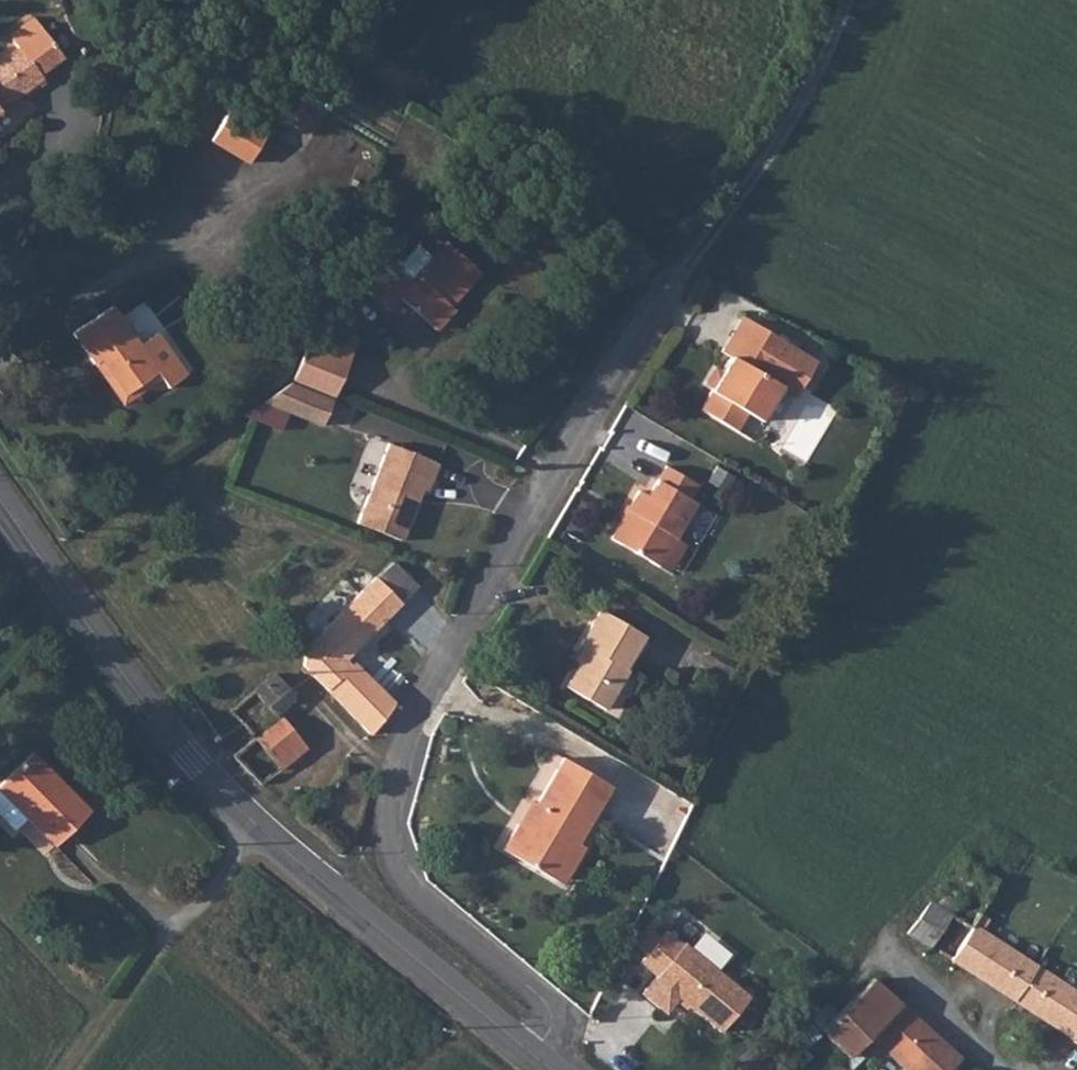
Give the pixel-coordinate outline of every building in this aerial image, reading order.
[(18,97),(40,82),(37,77),(60,60),(32,20),(9,36),(20,51),(0,65),(0,110),(18,97)] [(227,110),(211,139),(220,145),(234,113),(227,110)] [(234,113),(220,145),(247,160),(264,130),(234,113)] [(89,149),(95,158),(109,148),(103,139),(89,149)] [(459,311),(454,306),(485,272),(451,243),(416,281),(401,269),(378,296),(394,310),(405,298),(441,330),(459,311)] [(110,308),(72,337),(94,367),(100,363),(124,396),(155,375),(166,389),(185,375),(156,335),(139,347),(110,308)] [(715,388),(704,407),(739,428),(750,410),(764,418),(785,383),(799,392),(819,357),(746,314),(725,349),(734,355),(727,368),(715,388)] [(312,332),(306,346),(346,361),(351,347),(312,332)] [(306,346),(291,382),(332,398),(346,361),(306,346)] [(715,388),(727,368),(719,363),(707,383),(715,388)] [(286,385),(259,405),(317,427),(327,401),(286,385)] [(407,519),(410,521),(425,482),(432,483),(438,466),(432,464),(432,461),(385,443),(354,522),(383,533),(387,512),(397,515),(407,519)] [(670,462),(652,491),(644,486),(615,533),(661,562),(679,533),(700,499),(692,494),(700,481),(670,462)] [(383,533),(401,540),(410,521),(407,519),(397,515),(387,512),(383,533)] [(679,533),(661,562),(672,569),(690,541),(679,533)] [(337,664),(400,593),(376,571),(326,629),(303,655),(304,667),(367,739),(390,706),(352,666),(345,671),(337,664)] [(629,661),(648,630),(605,603),(585,636),(592,641),(570,679),(608,702),(632,664),(629,661)] [(298,742),(317,725),(275,675),(231,714),(253,739),(231,758),(235,761),(246,773),(256,787),(302,749),(298,742)] [(63,846),(98,811),(39,751),(0,790),(0,810),(21,830),(35,819),(63,846)] [(528,824),(522,821),(507,847),(560,878),(582,839),(615,782),(568,755),(528,824)] [(582,839),(560,878),(567,882),(589,844),(582,839)] [(928,946),(951,960),(971,925),(977,913),(996,879),(979,869),(948,916),(928,946)] [(948,916),(930,903),(906,932),(928,946),(948,916)] [(977,913),(971,925),(980,930),(987,918),(977,913)] [(951,960),(1076,1037),(1076,990),(980,930),(971,925),(951,960)] [(684,948),(667,934),(641,966),(658,980),(643,998),(667,1017),(681,1001),(722,1035),(751,1000),(686,946),(684,948)] [(875,979),(819,1034),(848,1059),(869,1037),(902,1004),(875,979)] [(905,1069),(950,1069),(962,1057),(951,1047),(902,1004),(869,1037),(905,1069)]
